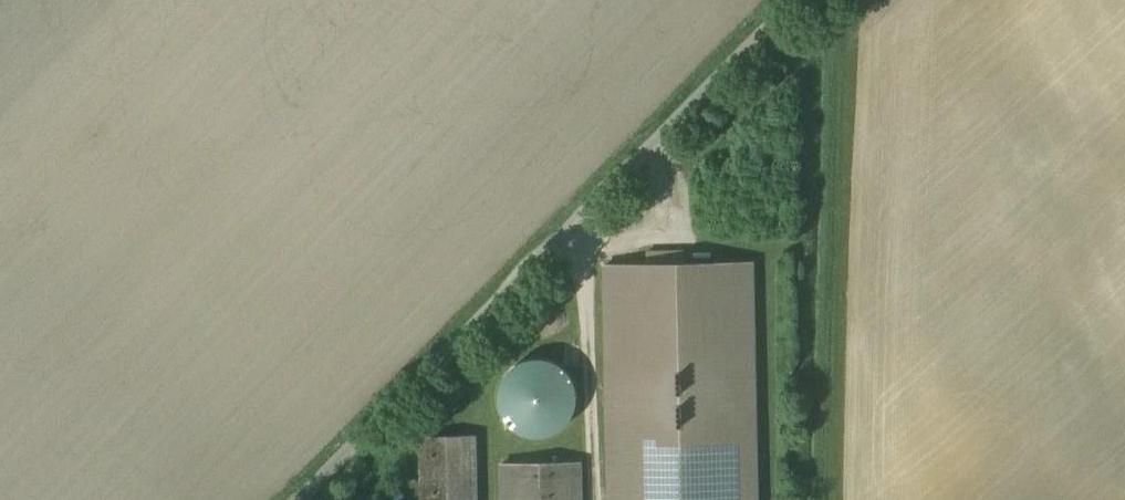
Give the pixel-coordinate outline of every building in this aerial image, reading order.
[(603,265),(606,499),(756,499),(753,263),(603,265)] [(512,370),(507,374),(504,380),(501,386),(500,393),(499,399),(500,406),(502,412),(505,418),(508,423),(513,428),(518,432),(524,435),(531,437),(537,437),(544,437),(550,435),(556,433),(562,429),(567,425),(571,419),(574,414),(576,407),(577,401),(577,394),(576,388),(573,382),(570,376),(566,371),(561,367),(555,363),(549,361),(542,360),(536,359),(529,360),(523,362),(517,366),(512,370)] [(418,444),(420,499),(482,499),(481,442),(418,444)] [(506,470),(507,499),(592,499),(591,467),(506,470)]
